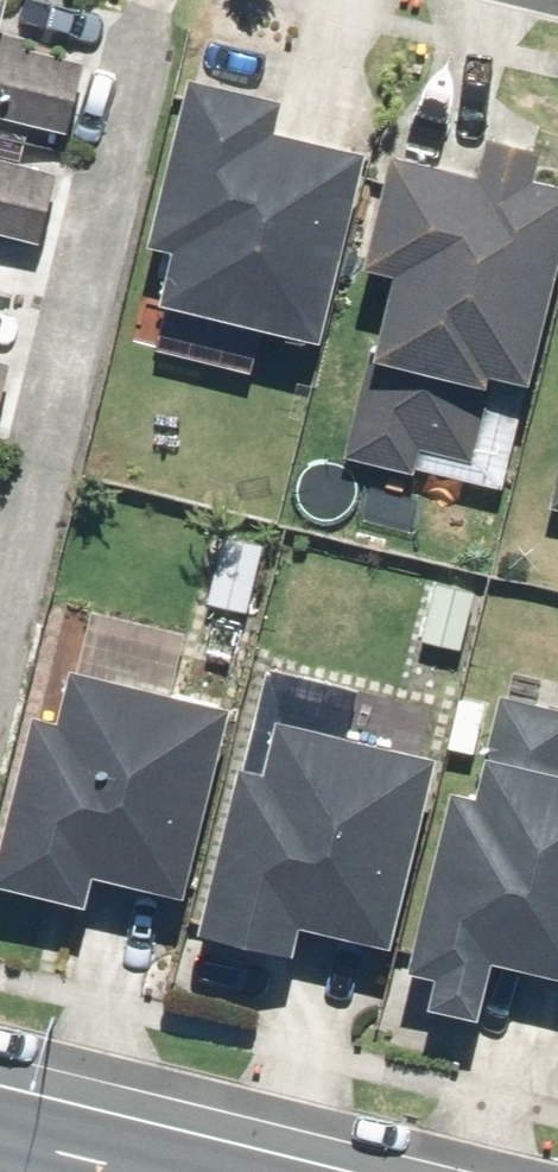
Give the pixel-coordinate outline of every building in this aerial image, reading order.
[(76,131),(94,56),(32,42),(35,32),(8,26),(14,0),(0,0),(0,113),(76,131)] [(195,66),(154,237),(176,242),(164,295),(170,297),(157,349),(258,373),(270,322),(329,336),(375,141),(286,120),(293,89),(195,66)] [(552,136),(495,121),(485,162),(399,140),(369,259),(397,266),(381,331),(378,342),(349,454),(420,472),(427,447),(477,460),(498,380),(500,369),(535,377),(557,287),(557,171),(544,168),(552,136)] [(47,238),(64,168),(0,153),(0,227),(47,238)] [(268,543),(229,535),(214,600),(253,608),(268,543)] [(489,589),(461,582),(451,618),(479,625),(489,589)] [(76,658),(64,709),(40,704),(0,872),(0,874),(96,897),(102,867),(191,888),(237,697),(76,658)] [(461,778),(417,960),(443,965),(435,997),(488,1009),(501,953),(557,967),(557,702),(503,689),(481,783),(461,778)] [(445,746),(284,708),(272,759),(248,753),(208,922),(303,945),(310,917),(399,938),(445,746)]
